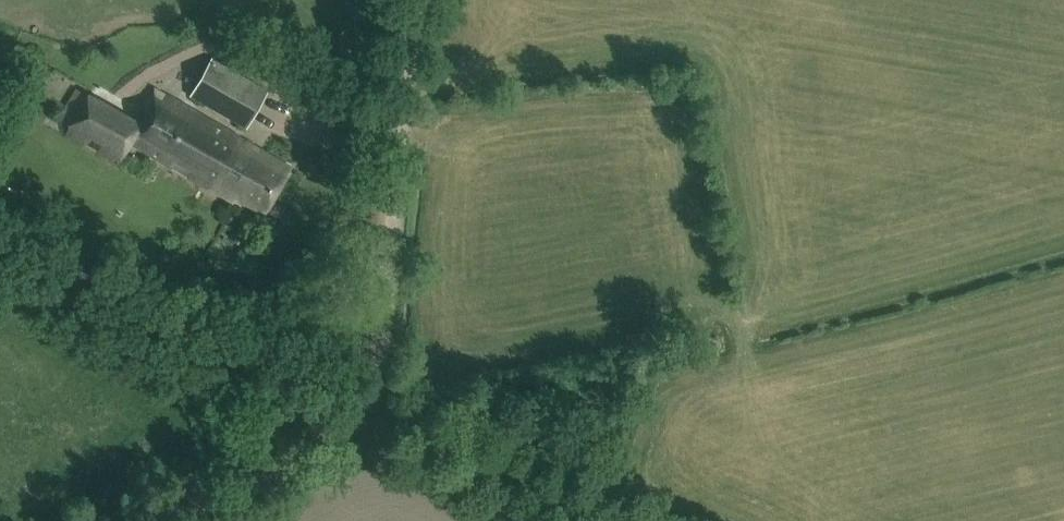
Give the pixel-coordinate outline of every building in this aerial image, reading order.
[(685,57),(686,47),(666,46),(666,57),(685,57)] [(268,92),(211,60),(190,95),(247,128),(268,92)] [(65,136),(118,164),(132,142),(234,202),(236,198),(265,214),(291,168),(247,141),(154,89),(134,122),(76,88),(58,119),(71,126),(65,136)] [(170,173),(165,185),(189,198),(195,186),(170,173)] [(214,257),(208,267),(230,279),(236,269),(214,257)]
